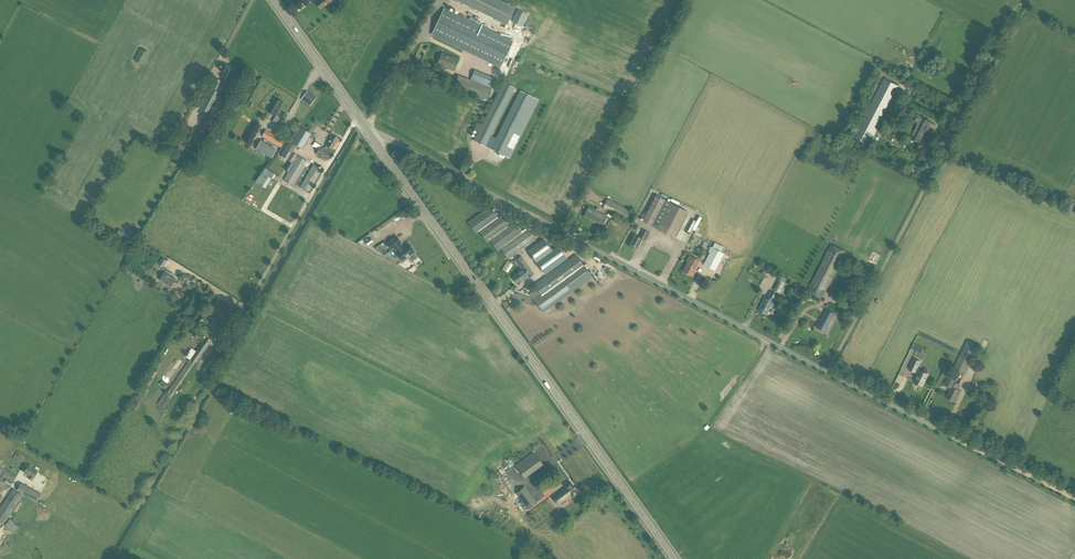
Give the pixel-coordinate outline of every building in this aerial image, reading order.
[(316,3),(321,9),(332,2),(330,0),(321,0),(316,3)] [(498,0),(456,0),(507,24),(515,8),(498,0)] [(496,65),(501,67),(513,41),(444,9),(432,34),(496,65)] [(310,17),(315,25),(321,21),(316,13),(310,17)] [(141,49),(134,61),(143,65),(149,53),(141,49)] [(439,61),(438,64),(455,71),(459,60),(442,53),(441,56),(440,56),(439,56),(437,59),(438,60),(439,61)] [(225,72),(221,78),(228,81),(235,70),(222,63),(219,69),(225,72)] [(459,75),(454,85),(487,99),(491,89),(482,85),(486,75),(475,70),(471,80),(459,75)] [(248,76),(228,113),(233,115),(253,79),(248,76)] [(884,79),(853,139),(868,146),(873,135),(875,136),(878,130),(876,129),(899,86),(884,79)] [(475,139),(474,141),(510,159),(539,100),(520,91),(496,138),(491,136),(515,88),(503,82),(477,135),(475,134),(473,138),(475,139)] [(308,91),(301,100),(310,107),(317,98),(308,91)] [(273,98),(266,112),(274,116),(281,102),(273,98)] [(919,124),(911,139),(920,144),(931,123),(920,117),(917,123),(919,124)] [(290,141),(281,156),(287,160),(296,146),(303,150),(315,130),(308,126),(306,130),(299,127),(291,142),(290,141)] [(266,130),(262,137),(281,148),(285,141),(266,130)] [(218,131),(215,138),(219,140),(223,133),(218,131)] [(321,147),(317,154),(322,157),(321,159),(325,161),(326,159),(327,160),(332,152),(331,152),(333,149),(337,142),(338,143),(340,139),(333,135),(326,146),(325,148),(324,149),(321,147)] [(261,141),(256,150),(272,159),(277,150),(261,141)] [(292,153),(288,160),(293,163),(297,156),(292,153)] [(299,156),(284,180),(294,186),(308,162),(299,156)] [(607,163),(618,168),(619,165),(608,160),(607,163)] [(289,162),(284,169),(289,172),(294,164),(289,162)] [(314,165),(301,187),(310,192),(322,170),(314,165)] [(600,194),(602,190),(595,185),(587,200),(625,220),(630,211),(627,209),(629,207),(619,201),(618,204),(600,194)] [(656,195),(642,221),(675,238),(688,212),(656,195)] [(519,251),(537,239),(528,228),(522,233),(513,222),(508,225),(500,215),(498,217),(491,206),(468,222),(475,233),(478,231),(486,242),(489,240),(497,251),(501,248),(509,259),(513,256),(519,251)] [(589,207),(585,216),(602,225),(607,216),(598,212),(599,209),(598,208),(596,211),(589,207)] [(690,212),(682,225),(690,230),(698,216),(690,212)] [(696,225),(693,232),(698,235),(701,227),(696,225)] [(636,235),(631,244),(638,248),(642,239),(645,241),(649,233),(643,230),(639,237),(636,235)] [(415,252),(408,243),(402,249),(399,244),(401,243),(396,236),(387,243),(391,250),(394,247),(397,251),(396,252),(402,261),(406,258),(407,258),(410,256),(411,255),(415,252)] [(545,239),(529,250),(538,262),(554,250),(545,239)] [(376,246),(373,253),(379,255),(381,248),(376,246)] [(554,250),(538,262),(539,264),(538,264),(544,274),(568,257),(561,247),(555,252),(554,250)] [(712,248),(703,265),(715,271),(724,254),(712,248)] [(842,260),(827,252),(811,284),(826,291),(842,260)] [(586,267),(576,254),(561,265),(534,285),(541,294),(534,299),(544,312),(593,277),(589,272),(586,267)] [(522,256),(516,260),(521,266),(522,265),(525,270),(522,272),(521,272),(513,277),(514,278),(513,279),(515,281),(516,281),(518,283),(521,281),(522,281),(526,279),(525,278),(526,277),(528,275),(530,277),(535,274),(522,256)] [(689,261),(683,271),(693,276),(696,270),(695,269),(697,266),(697,265),(699,261),(689,256),(687,261),(689,261)] [(167,260),(162,257),(158,264),(163,267),(167,260)] [(165,272),(160,280),(171,287),(176,279),(165,272)] [(776,286),(774,291),(780,294),(783,289),(776,286)] [(766,296),(759,310),(767,315),(768,312),(771,313),(773,309),(770,308),(771,307),(772,307),(778,295),(770,291),(767,297),(766,296)] [(218,300),(209,313),(222,321),(230,308),(218,300)] [(820,320),(816,327),(827,333),(829,328),(828,328),(836,314),(827,309),(821,321),(820,320)] [(205,312),(198,323),(213,333),(219,323),(211,318),(212,316),(205,312)] [(166,396),(171,400),(196,363),(197,364),(212,341),(206,337),(205,338),(198,333),(194,338),(202,343),(196,352),(192,349),(186,357),(190,360),(166,396)] [(231,344),(222,339),(220,343),(228,348),(231,344)] [(967,341),(953,369),(965,375),(978,346),(967,341)] [(947,354),(943,360),(948,363),(952,356),(947,354)] [(212,356),(209,362),(212,364),(217,367),(220,361),(212,356)] [(913,358),(908,369),(915,372),(915,371),(918,372),(914,382),(922,386),(928,374),(919,370),(916,369),(920,361),(913,358)] [(209,362),(205,368),(203,371),(207,373),(209,370),(208,369),(212,364),(209,362)] [(946,378),(950,369),(946,367),(941,376),(946,378)] [(945,385),(950,387),(951,385),(958,388),(960,385),(953,381),(953,380),(948,377),(945,385)] [(949,391),(946,397),(955,402),(960,391),(958,389),(958,388),(951,385),(950,387),(948,390),(949,391)] [(524,477),(542,464),(534,453),(516,466),(524,477)] [(28,466),(24,473),(30,476),(28,479),(32,481),(38,472),(28,466)] [(566,487),(556,494),(560,500),(566,495),(568,498),(572,495),(573,497),(578,493),(575,488),(574,486),(573,486),(570,481),(565,485),(566,487)] [(40,494),(26,486),(21,483),(17,490),(22,493),(36,501),(40,494)] [(517,493),(528,508),(536,503),(524,487),(517,493)] [(0,510),(0,527),(2,528),(22,497),(13,491),(0,510)] [(565,508),(568,513),(580,507),(578,502),(565,508)] [(546,516),(552,522),(551,523),(553,526),(559,519),(555,516),(556,516),(551,511),(546,516)] [(10,519),(5,527),(17,534),(22,526),(10,519)]
